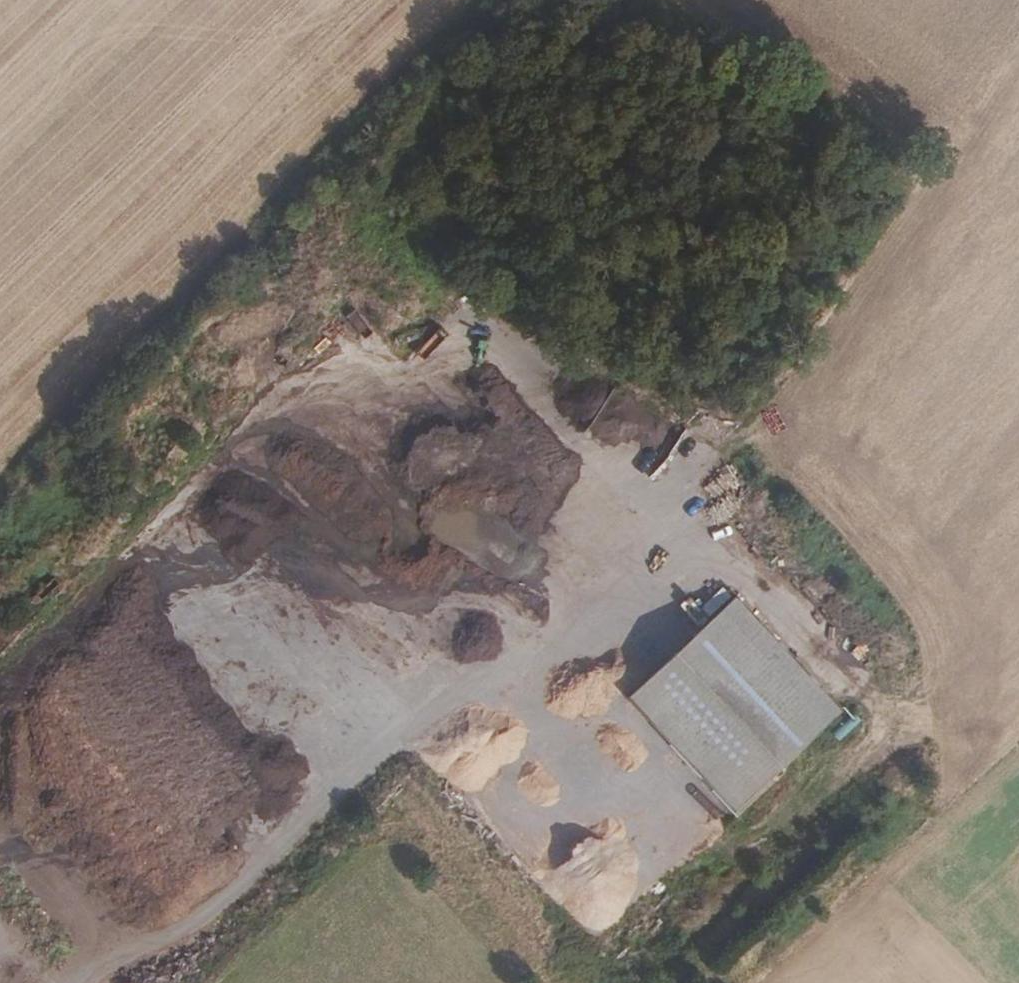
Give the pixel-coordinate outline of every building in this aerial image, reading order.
[(713,620),(732,600),(721,589),(702,609),(713,620)] [(844,714),(738,601),(632,699),(737,812),(844,714)]
